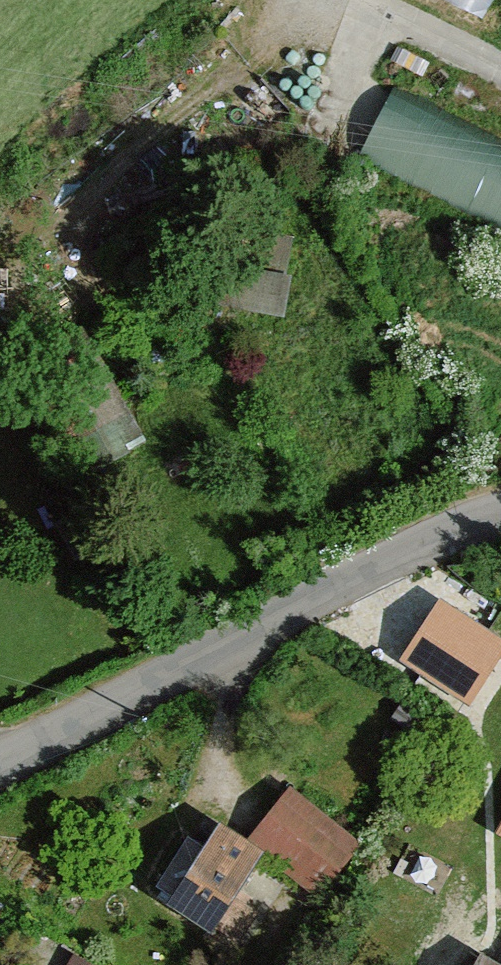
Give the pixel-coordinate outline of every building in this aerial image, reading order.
[(499,13),(500,9),(500,0),(472,0),(499,13)] [(364,161),(500,221),(500,142),(393,95),(364,161)] [(223,265),(281,276),(288,241),(230,230),(223,265)] [(281,276),(223,265),(217,302),(284,314),(290,277),(281,276)] [(141,452),(84,328),(9,362),(66,486),(141,452)] [(445,613),(414,660),(467,694),(497,648),(445,613)] [(292,797),(257,842),(318,890),(353,845),(292,797)] [(188,841),(159,890),(241,940),(258,913),(232,897),(256,857),(219,834),(208,852),(188,841)]
